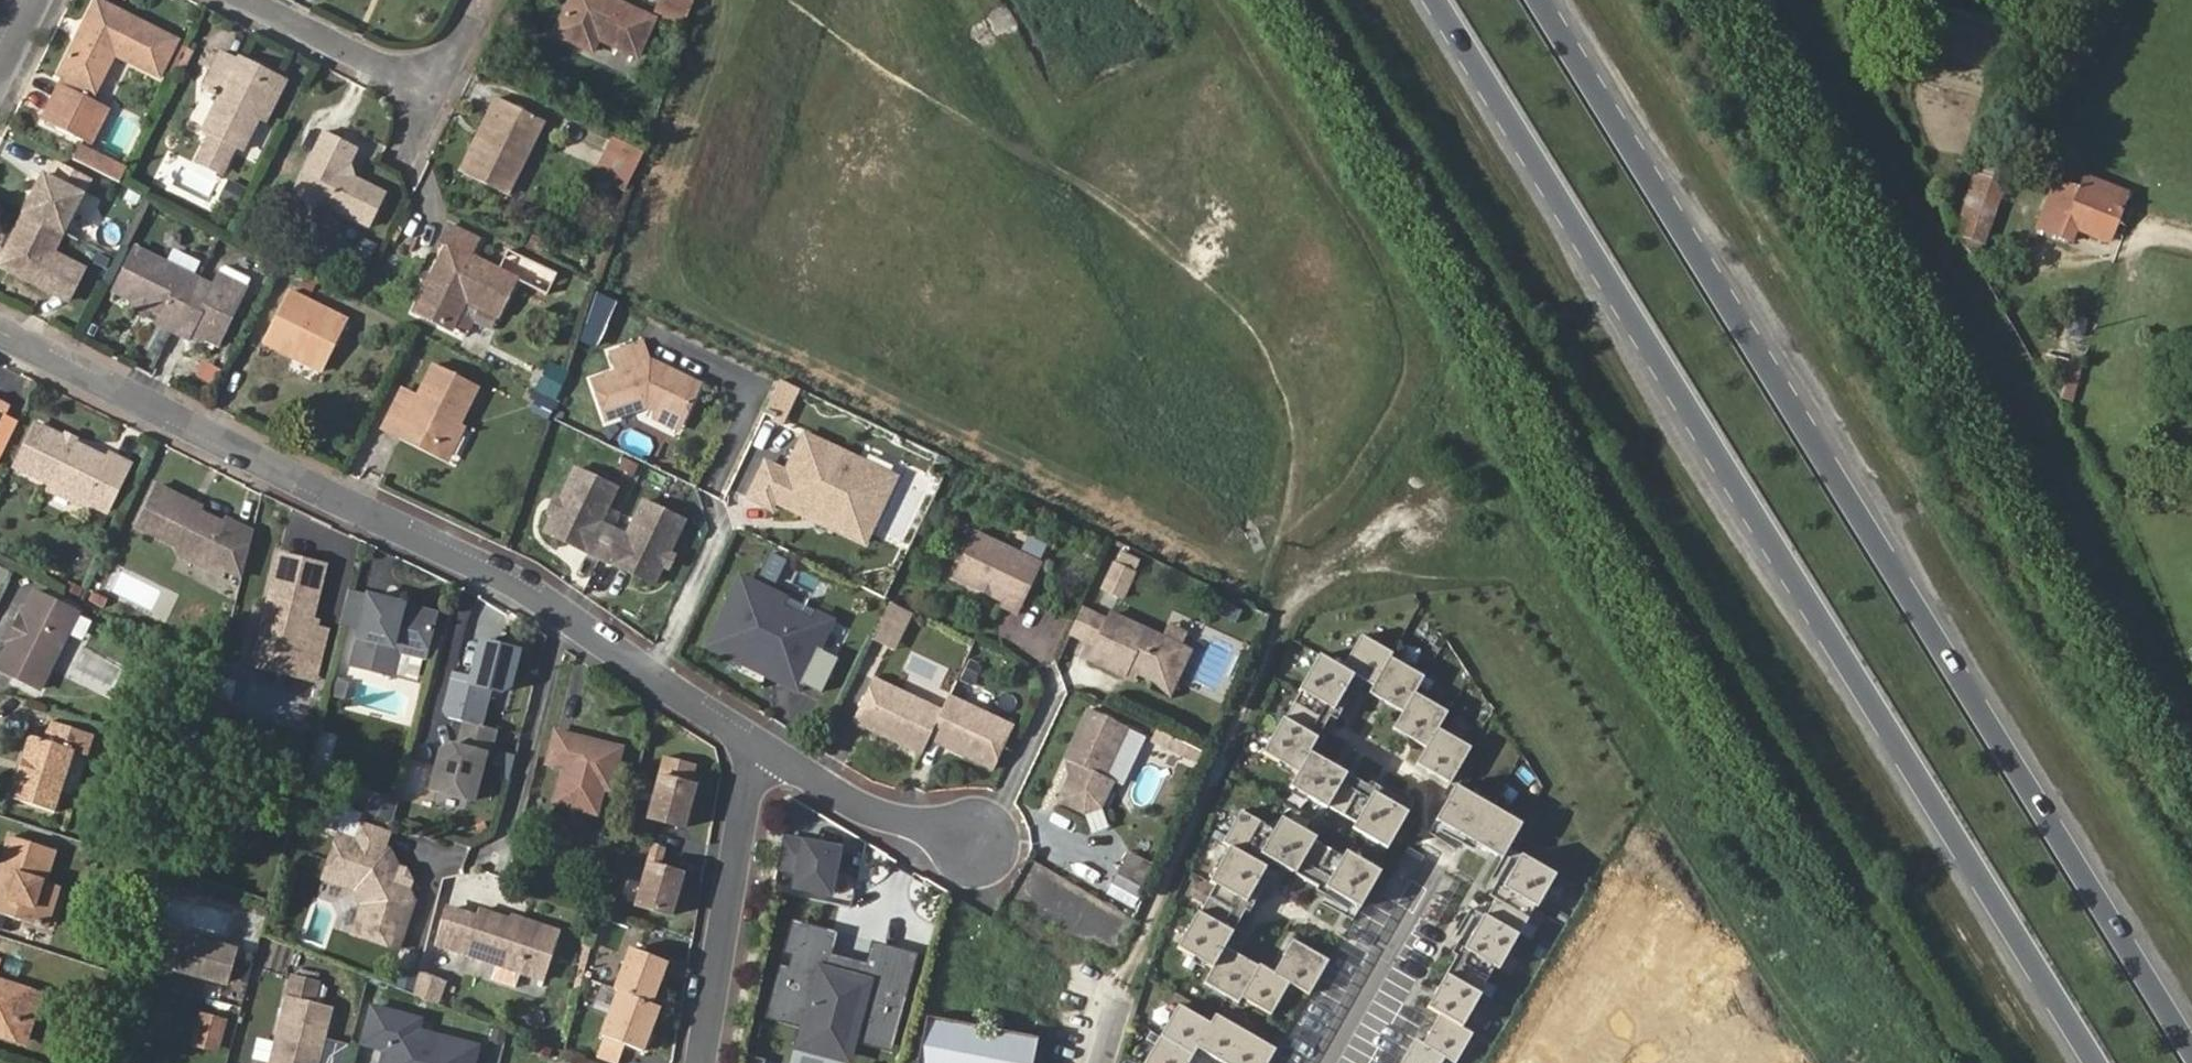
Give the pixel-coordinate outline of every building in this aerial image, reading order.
[(61,69),(96,86),(116,50),(162,72),(182,35),(114,0),(98,0),(61,69)] [(607,0),(577,0),(558,39),(596,59),(603,46),(640,64),(660,26),(607,0)] [(689,0),(659,0),(654,12),(681,23),(690,0),(689,0)] [(243,146),(259,113),(272,87),(233,68),(236,62),(219,52),(204,83),(223,93),(206,128),(212,131),(204,149),(228,160),(236,143),(243,146)] [(272,87),(259,113),(268,118),(286,79),(239,56),(236,62),(233,68),(272,87)] [(65,71),(62,77),(94,92),(96,86),(65,71)] [(62,77),(45,114),(77,128),(94,92),(62,77)] [(498,118),(471,178),(510,197),(546,121),(502,100),(494,116),(498,118)] [(357,145),(326,131),(299,193),(375,229),(392,194),(359,181),(350,162),(357,145)] [(640,152),(613,138),(594,175),(622,190),(640,152)] [(1987,145),(1976,180),(1992,185),(1997,168),(2002,169),(2008,151),(1987,145)] [(91,146),(82,164),(120,183),(130,165),(91,146)] [(228,160),(204,149),(199,158),(224,169),(228,160)] [(0,255),(0,256),(23,267),(19,275),(70,301),(86,266),(53,251),(86,179),(55,165),(49,177),(41,193),(32,189),(0,255)] [(39,172),(32,189),(41,193),(49,177),(39,172)] [(237,202),(245,184),(230,178),(222,195),(237,202)] [(1992,185),(1976,180),(1957,237),(1965,240),(1967,234),(1975,236),(1992,185)] [(2118,237),(2132,195),(2088,181),(2084,195),(2058,186),(2042,232),(2069,241),(2075,223),(2118,237)] [(443,246),(431,270),(434,272),(429,284),(425,282),(413,306),(450,323),(465,292),(498,308),(517,272),(472,250),(477,238),(448,223),(439,243),(443,246)] [(373,266),(383,247),(369,239),(359,259),(373,266)] [(196,331),(208,338),(220,344),(246,292),(220,280),(216,287),(138,248),(117,291),(136,300),(153,309),(167,316),(163,323),(192,338),(196,331)] [(0,256),(0,266),(19,275),(23,267),(0,256)] [(434,272),(431,270),(425,282),(429,284),(434,272)] [(348,318),(288,289),(263,343),(321,372),(348,318)] [(608,331),(615,299),(597,295),(590,327),(608,331)] [(148,318),(153,309),(136,300),(131,308),(148,318)] [(205,344),(208,338),(196,331),(192,338),(205,344)] [(630,383),(605,392),(620,431),(661,416),(675,421),(697,430),(714,393),(664,370),(657,351),(623,364),(630,383)] [(216,388),(224,368),(204,360),(196,379),(216,388)] [(546,363),(531,409),(553,417),(569,370),(546,363)] [(380,435),(396,443),(403,430),(442,450),(455,424),(474,385),(431,365),(414,402),(400,396),(380,435)] [(794,435),(810,398),(794,391),(779,424),(789,428),(787,431),(794,435)] [(0,412),(0,457),(18,421),(0,412)] [(697,430),(675,421),(672,429),(694,439),(697,430)] [(107,460),(34,424),(14,465),(107,511),(132,462),(111,451),(107,460)] [(403,430),(396,443),(447,468),(466,429),(455,424),(442,450),(403,430)] [(782,471),(766,506),(788,516),(791,509),(827,525),(838,501),(849,506),(845,515),(889,535),(912,484),(821,442),(803,481),(782,471)] [(633,495),(592,477),(577,511),(572,523),(563,542),(673,590),(681,571),(687,558),(701,525),(660,507),(645,543),(617,531),(633,495)] [(184,506),(187,500),(156,484),(137,523),(172,541),(178,554),(202,566),(219,574),(221,568),(245,580),(256,536),(224,520),(222,525),(197,513),(184,506)] [(200,506),(187,500),(184,506),(197,513),(200,506)] [(566,520),(572,523),(577,511),(571,508),(566,520)] [(977,532),(956,576),(1006,600),(1004,605),(1021,613),(1045,565),(977,532)] [(326,562),(281,551),(259,640),(304,651),(300,663),(318,667),(327,629),(311,625),(326,562)] [(777,580),(785,558),(771,553),(763,575),(777,580)] [(1136,574),(1141,565),(1121,555),(1116,566),(1136,574)] [(693,561),(687,558),(681,571),(687,574),(693,561)] [(1125,600),(1136,574),(1116,566),(1105,591),(1125,600)] [(756,576),(747,597),(752,599),(761,578),(756,576)] [(748,626),(735,653),(758,665),(764,652),(785,662),(787,658),(797,663),(789,679),(816,692),(836,649),(829,646),(838,626),(799,608),(803,599),(761,578),(752,599),(747,597),(736,619),(748,626)] [(21,619),(25,626),(21,635),(15,634),(0,665),(0,669),(41,689),(78,613),(36,591),(21,619)] [(371,594),(365,616),(381,621),(387,598),(371,594)] [(365,616),(352,663),(393,673),(399,649),(426,656),(437,612),(387,598),(381,621),(365,616)] [(850,621),(803,599),(799,608),(838,626),(829,646),(836,649),(850,621)] [(1237,622),(1242,609),(1221,600),(1216,612),(1237,622)] [(894,619),(914,628),(921,613),(901,604),(894,619)] [(1111,619),(1086,607),(1073,636),(1098,648),(1111,619)] [(1188,647),(1115,613),(1111,619),(1098,648),(1093,659),(1128,675),(1131,667),(1140,671),(1157,679),(1175,673),(1188,647)] [(723,647),(735,653),(748,626),(736,619),(723,647)] [(883,642),(903,651),(914,628),(894,619),(883,642)] [(1432,670),(1400,652),(1403,647),(1368,629),(1350,661),(1327,649),(1325,653),(1308,683),(1346,704),(1360,679),(1379,690),(1378,691),(1410,709),(1399,728),(1428,744),(1431,746),(1422,761),(1457,780),(1479,741),(1448,724),(1457,709),(1421,689),(1432,670)] [(523,643),(485,633),(475,670),(458,665),(448,702),(452,709),(468,714),(461,738),(456,737),(454,742),(449,745),(443,743),(433,781),(476,792),(488,747),(492,748),(499,722),(484,718),(493,682),(504,685),(513,679),(523,643)] [(1193,650),(1188,647),(1175,673),(1157,679),(1173,694),(1193,650)] [(764,652),(758,665),(789,679),(797,663),(787,658),(785,662),(764,652)] [(219,673),(207,670),(204,685),(216,688),(219,673)] [(953,707),(885,675),(865,718),(933,750),(940,735),(1005,765),(1025,722),(960,692),(953,707)] [(344,696),(348,680),(337,677),(333,693),(344,696)] [(1130,724),(1093,707),(1069,757),(1080,762),(1063,798),(1089,810),(1105,804),(1117,778),(1108,773),(1130,724)] [(1359,768),(1320,746),(1327,734),(1292,714),(1273,747),(1308,766),(1299,782),(1333,802),(1364,819),(1360,826),(1395,845),(1417,806),(1394,793),(1383,787),(1382,788),(1356,774),(1359,768)] [(74,749),(87,753),(93,735),(46,720),(40,740),(29,735),(9,796),(53,811),(60,790),(74,749)] [(1150,734),(1130,724),(1108,773),(1117,778),(1127,783),(1150,734)] [(631,754),(560,735),(551,766),(567,770),(558,805),(606,818),(613,793),(620,795),(631,754)] [(73,794),(87,753),(74,749),(60,790),(73,794)] [(684,823),(696,780),(689,778),(695,758),(666,752),(650,814),(684,823)] [(1533,825),(1462,784),(1444,816),(1515,857),(1533,825)] [(392,810),(395,797),(376,791),(372,804),(392,810)] [(1282,827),(1249,808),(1228,843),(1236,847),(1220,875),(1258,897),(1277,864),(1241,844),(1247,834),(1306,868),(1312,858),(1340,874),(1334,884),(1369,905),(1392,865),(1354,843),(1349,852),(1324,838),(1328,831),(1292,810),(1282,827)] [(358,832),(341,826),(327,874),(359,883),(367,898),(358,928),(405,942),(420,892),(416,883),(414,879),(416,872),(410,862),(403,859),(394,840),(388,838),(392,826),(362,817),(358,832)] [(35,926),(47,886),(42,884),(52,850),(11,837),(0,871),(0,915),(35,926)] [(841,849),(785,837),(779,866),(800,870),(797,887),(832,894),(841,849)] [(673,912),(684,869),(660,863),(665,844),(655,840),(639,903),(673,912)] [(1566,871),(1530,850),(1511,884),(1546,904),(1566,871)] [(1107,896),(1134,909),(1157,864),(1129,851),(1107,896)] [(1114,956),(1135,916),(1033,863),(1012,902),(1114,956)] [(54,888),(47,886),(35,926),(41,928),(54,888)] [(468,950),(478,913),(451,906),(441,943),(468,950)] [(478,913),(468,950),(549,973),(563,924),(524,914),(522,923),(515,922),(512,915),(480,906),(478,913)] [(1241,931),(1204,910),(1183,945),(1217,965),(1207,983),(1243,1004),(1248,996),(1279,1014),(1297,983),(1233,945),(1241,931)] [(1527,932),(1491,912),(1472,945),(1509,965),(1527,932)] [(855,1031),(889,1039),(910,949),(877,941),(871,967),(827,956),(833,931),(800,923),(794,947),(802,949),(797,971),(789,969),(779,1013),(811,1020),(809,1028),(853,1038),(855,1031)] [(219,953),(186,943),(178,969),(226,983),(232,964),(217,960),(219,953)] [(655,1000),(671,959),(635,945),(619,987),(623,988),(655,1000)] [(234,957),(219,953),(217,960),(232,964),(234,957)] [(444,977),(422,968),(415,992),(438,1000),(444,977)] [(1454,970),(1434,1003),(1450,1013),(1433,1042),(1423,1036),(1406,1062),(1445,1062),(1447,1060),(1450,1055),(1461,1062),(1479,1032),(1470,1027),(1475,1019),(1491,992),(1454,970)] [(315,1001),(321,979),(294,973),(289,994),(315,1001)] [(15,1034),(28,990),(0,980),(0,1030),(15,1034)] [(647,1048),(663,1004),(655,1000),(623,988),(607,1033),(647,1048)] [(28,990),(15,1034),(27,1038),(40,994),(28,990)] [(289,994),(271,1062),(319,1062),(334,1006),(315,1001),(289,994)] [(1185,1001),(1149,1062),(1192,1062),(1202,1045),(1234,1062),(1276,1062),(1285,1047),(1222,1011),(1217,1019),(1185,1001)] [(379,1006),(369,1042),(393,1048),(389,1062),(392,1062),(478,1062),(482,1046),(438,1033),(436,1039),(417,1033),(422,1017),(379,1006)] [(198,1047),(206,1014),(200,1012),(192,1045),(198,1047)] [(219,1053),(228,1020),(206,1014),(198,1047),(219,1053)] [(934,1014),(922,1062),(1036,1062),(1041,1040),(934,1014)] [(509,1041),(512,1029),(501,1026),(498,1038),(509,1041)] [(850,1053),(853,1038),(809,1028),(806,1042),(850,1053)]
